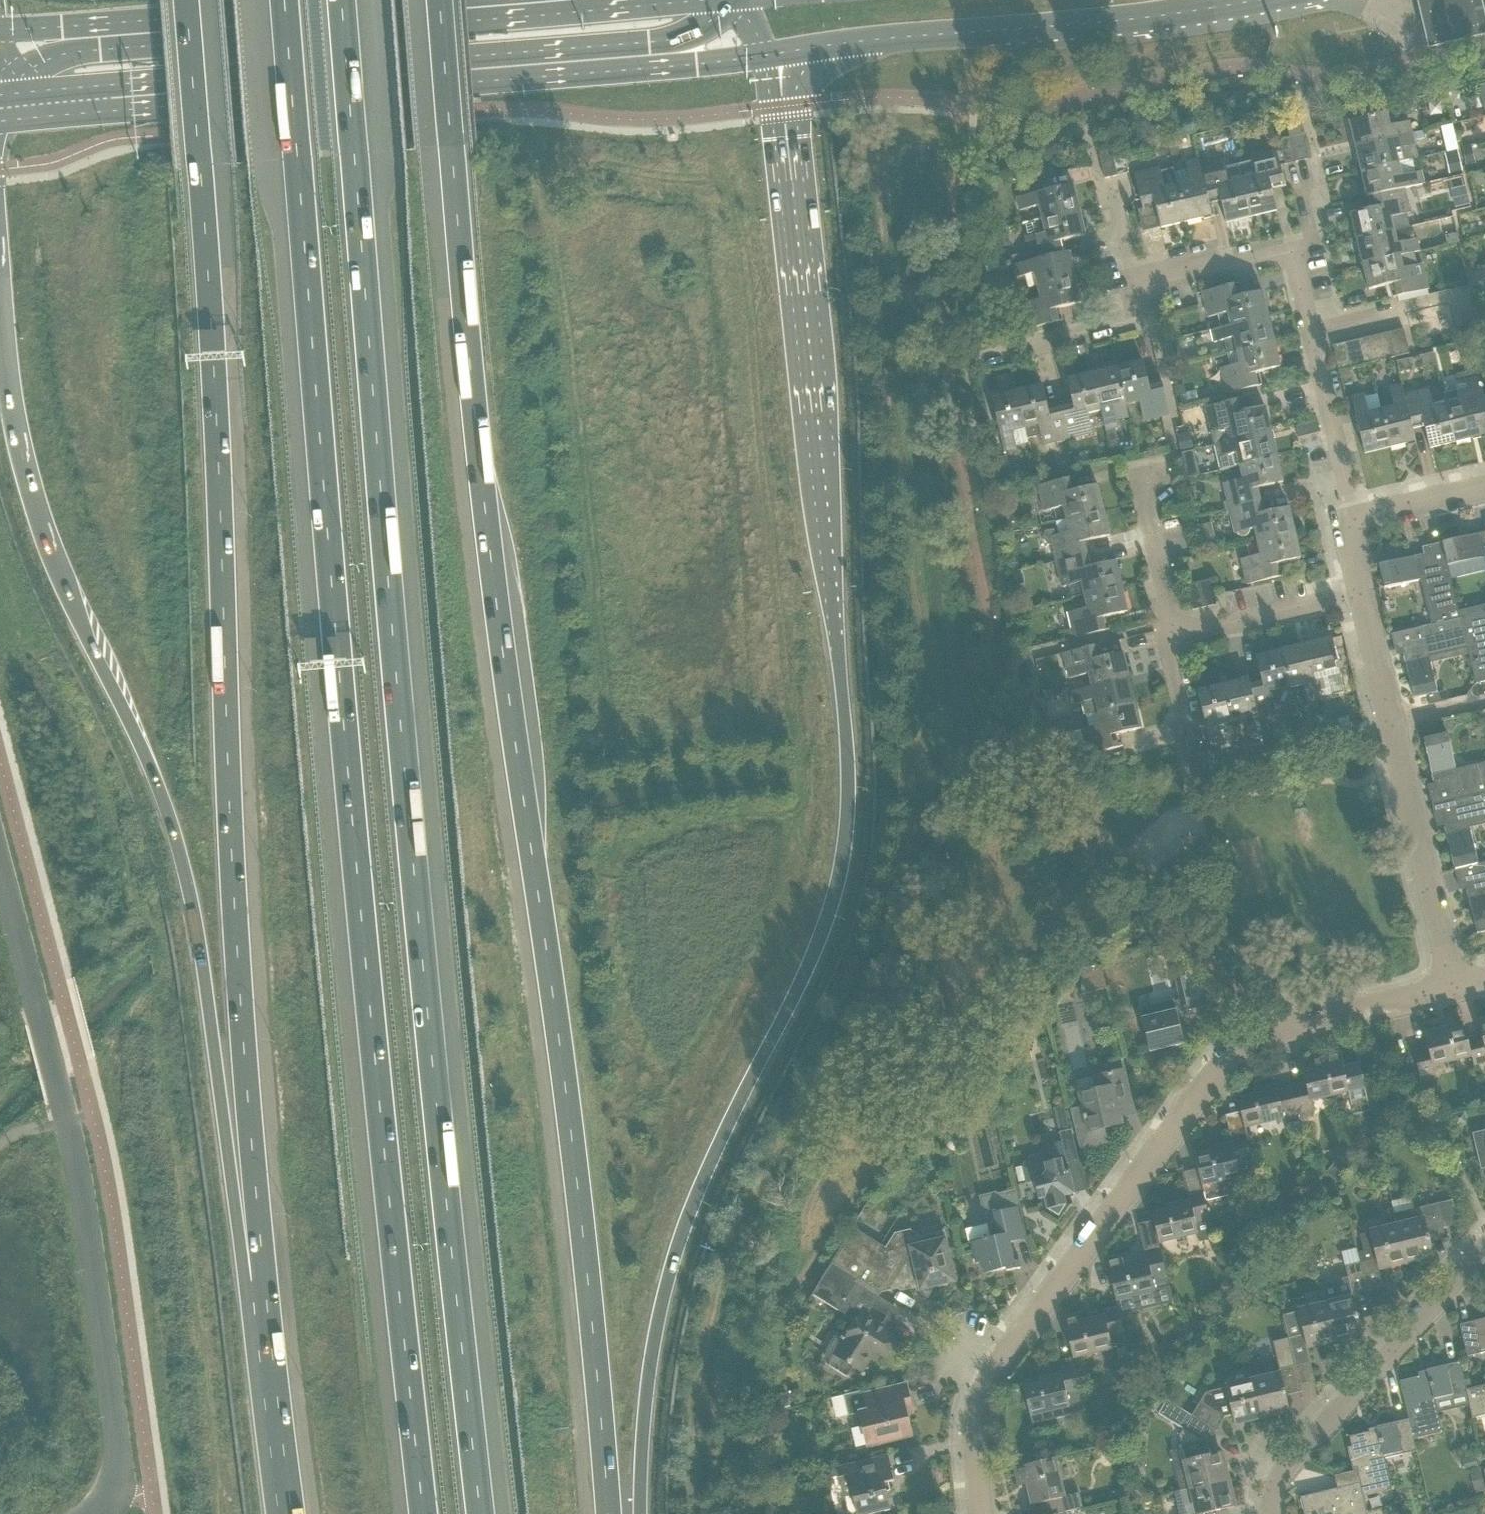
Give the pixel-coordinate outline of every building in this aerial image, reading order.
[(1432,54),(1484,41),(1484,6),(1484,0),(1419,0),(1432,54)] [(1348,121),(1354,147),(1412,133),(1409,121),(1389,125),(1386,112),(1348,121)] [(1241,125),(1231,127),(1234,139),(1241,137),(1243,132),(1241,125)] [(1455,126),(1453,129),(1454,133),(1458,136),(1463,135),(1465,131),(1464,127),(1460,125),(1455,126)] [(1425,129),(1411,132),(1412,133),(1413,140),(1426,137),(1425,129)] [(1354,147),(1361,172),(1398,163),(1395,150),(1414,145),(1412,133),(1354,147)] [(1297,161),(1309,158),(1303,134),(1291,137),(1297,161)] [(1285,164),(1286,164),(1297,161),(1291,137),(1279,140),(1285,164)] [(1471,145),(1461,147),(1465,165),(1475,163),(1471,145)] [(1122,148),(1111,151),(1116,175),(1128,172),(1122,148)] [(1457,149),(1445,152),(1450,174),(1462,171),(1457,149)] [(1252,161),(1239,164),(1251,216),(1276,210),(1270,184),(1270,182),(1282,179),(1282,181),(1283,185),(1284,185),(1276,150),(1250,156),(1252,161)] [(1116,175),(1111,151),(1099,153),(1105,178),(1116,175)] [(1190,181),(1177,184),(1186,222),(1211,215),(1207,197),(1200,168),(1198,159),(1185,162),(1190,181)] [(1224,163),(1200,168),(1207,197),(1218,194),(1219,196),(1225,222),(1251,216),(1239,164),(1226,167),(1224,163)] [(1375,195),(1404,188),(1424,184),(1420,171),(1401,175),(1398,163),(1361,172),(1367,197),(1375,195)] [(1186,222),(1177,184),(1164,187),(1160,168),(1134,174),(1142,210),(1143,209),(1142,202),(1154,200),(1160,228),(1186,222)] [(1462,174),(1452,177),(1454,189),(1465,186),(1462,174)] [(1039,206),(1042,219),(1079,210),(1073,184),(1017,197),(1020,210),(1039,206)] [(1350,214),(1356,239),(1393,230),(1409,226),(1406,214),(1410,213),(1404,188),(1375,195),(1378,207),(1350,214)] [(1029,252),(1010,256),(1013,265),(1031,260),(1060,253),(1057,241),(1059,241),(1085,235),(1079,210),(1042,219),(1025,222),(1028,236),(1026,236),(1029,252)] [(1393,230),(1356,239),(1362,264),(1419,250),(1416,239),(1414,239),(1415,236),(1413,228),(1411,226),(1409,226),(1393,230)] [(1457,232),(1445,235),(1447,244),(1459,241),(1457,232)] [(1419,250),(1362,264),(1368,289),(1394,283),(1396,282),(1399,294),(1397,295),(1392,296),(1392,298),(1393,298),(1428,289),(1423,270),(1422,264),(1417,265),(1414,252),(1419,251),(1419,250)] [(1034,273),(1037,286),(1075,277),(1069,251),(1060,253),(1031,260),(1013,265),(1015,277),(1034,273)] [(982,259),(981,271),(1000,268),(998,259),(982,259)] [(1075,277),(1037,286),(1040,299),(1021,303),(1027,329),(1063,320),(1063,319),(1055,321),(1052,309),(1081,302),(1075,277)] [(992,280),(982,283),(985,295),(995,292),(992,280)] [(1228,312),(1231,325),(1268,316),(1262,291),(1234,298),(1231,286),(1238,284),(1237,283),(1202,292),(1208,317),(1228,312)] [(1227,353),(1237,351),(1274,342),(1268,316),(1231,325),(1211,330),(1214,342),(1224,340),(1227,353)] [(991,328),(978,330),(980,346),(993,342),(991,328)] [(1409,353),(1403,328),(1391,331),(1397,356),(1409,353)] [(1385,359),(1397,356),(1391,331),(1380,334),(1385,359)] [(1374,362),(1385,359),(1380,334),(1368,337),(1374,362)] [(1374,362),(1368,337),(1356,340),(1362,364),(1374,362)] [(1350,367),(1362,364),(1356,340),(1344,343),(1350,367)] [(1230,366),(1220,368),(1226,394),(1262,385),(1262,384),(1257,386),(1255,386),(1252,374),(1254,374),(1280,367),(1274,342),(1237,351),(1227,353),(1230,366)] [(1332,345),(1338,370),(1350,367),(1344,343),(1332,345)] [(1408,358),(1396,361),(1399,373),(1411,370),(1408,358)] [(1126,404),(1139,401),(1143,421),(1169,414),(1161,379),(1160,379),(1161,387),(1150,389),(1143,361),(1117,367),(1126,404)] [(1117,367),(1092,373),(1100,411),(1105,430),(1106,430),(1114,428),(1118,427),(1113,407),(1126,404),(1117,367)] [(1059,403),(1060,410),(1067,439),(1092,433),(1088,414),(1100,411),(1092,373),(1067,379),(1073,407),(1061,410),(1060,403),(1059,403)] [(1466,380),(1479,437),(1484,435),(1484,396),(1482,396),(1478,377),(1466,380)] [(1455,391),(1443,394),(1444,400),(1445,405),(1454,443),(1479,437),(1466,380),(1453,383),(1455,391)] [(1042,385),(1016,391),(1025,429),(1027,438),(1040,435),(1042,445),(1067,439),(1060,410),(1048,413),(1048,411),(1042,385)] [(1394,407),(1381,410),(1390,448),(1415,441),(1411,423),(1404,394),(1402,385),(1389,388),(1394,407)] [(1428,389),(1404,394),(1411,423),(1422,420),(1423,422),(1429,449),(1454,443),(1445,405),(1444,400),(1431,403),(1428,389)] [(1196,390),(1179,394),(1182,405),(1199,402),(1196,390)] [(1025,429),(1016,391),(991,397),(1004,454),(1016,451),(1012,432),(1025,429)] [(1390,448),(1381,410),(1368,413),(1363,394),(1351,397),(1364,454),(1390,448)] [(1240,398),(1204,407),(1210,432),(1217,430),(1220,443),(1233,440),(1270,431),(1264,406),(1238,412),(1236,413),(1233,401),(1235,400),(1241,399),(1240,398)] [(1315,422),(1295,426),(1297,436),(1317,431),(1315,422)] [(1114,428),(1106,430),(1109,445),(1117,443),(1114,428)] [(1220,470),(1239,465),(1276,456),(1270,431),(1233,440),(1220,443),(1213,444),(1220,470)] [(1189,432),(1177,435),(1181,451),(1193,449),(1189,432)] [(1299,447),(1320,445),(1319,435),(1298,437),(1299,447)] [(1222,483),(1228,508),(1257,501),(1254,489),(1282,482),(1276,456),(1239,465),(1242,478),(1222,483)] [(1010,471),(998,474),(1000,485),(1013,482),(1010,471)] [(1063,506),(1066,519),(1103,510),(1097,484),(1069,491),(1066,479),(1073,478),(1072,477),(1037,485),(1043,511),(1063,506)] [(1254,528),(1257,541),(1294,533),(1288,507),(1260,514),(1257,502),(1264,500),(1264,499),(1257,501),(1228,508),(1234,533),(1237,532),(1238,533),(1242,536),(1247,535),(1250,530),(1250,529),(1254,528)] [(1051,544),(1055,561),(1091,553),(1091,552),(1084,554),(1081,542),(1109,535),(1103,510),(1066,519),(1069,532),(1058,534),(1057,532),(1054,528),(1044,530),(1042,540),(1048,545),(1051,544)] [(1442,542),(1447,565),(1484,556),(1484,532),(1442,542)] [(1294,533),(1257,541),(1260,554),(1241,559),(1243,570),(1247,584),(1283,576),(1280,563),(1300,558),(1294,533)] [(1430,624),(1430,625),(1460,618),(1458,610),(1457,610),(1446,566),(1447,565),(1442,542),(1427,546),(1429,553),(1377,565),(1383,588),(1423,579),(1433,623),(1430,624)] [(1081,582),(1084,595),(1121,586),(1115,560),(1087,567),(1084,555),(1091,553),(1055,561),(1061,586),(1081,582)] [(1204,607),(1216,604),(1210,579),(1199,582),(1204,607)] [(1192,610),(1204,607),(1199,582),(1187,585),(1192,610)] [(1084,595),(1087,607),(1068,612),(1074,638),(1109,629),(1109,628),(1102,629),(1099,618),(1127,611),(1121,586),(1084,595)] [(1476,683),(1484,681),(1484,606),(1484,604),(1458,610),(1460,618),(1467,647),(1476,683)] [(1401,648),(1413,698),(1427,695),(1429,705),(1448,700),(1446,690),(1437,693),(1428,653),(1465,644),(1466,648),(1467,647),(1460,618),(1430,625),(1390,635),(1394,650),(1401,648)] [(1331,638),(1306,644),(1319,701),(1321,701),(1329,699),(1331,698),(1327,679),(1340,676),(1331,638)] [(1128,677),(1123,652),(1122,652),(1119,641),(1120,641),(1120,639),(1063,653),(1069,678),(1088,674),(1091,686),(1128,677)] [(1306,644),(1281,650),(1290,688),(1302,685),(1307,704),(1319,701),(1306,644)] [(1262,685),(1251,688),(1250,688),(1257,716),(1281,710),(1276,691),(1290,688),(1281,650),(1255,656),(1262,685)] [(1084,715),(1097,712),(1134,703),(1128,677),(1091,686),(1071,691),(1074,704),(1081,702),(1084,715)] [(1248,679),(1223,685),(1232,722),(1244,719),(1249,738),(1262,735),(1257,716),(1250,688),(1251,688),(1248,679)] [(1232,722),(1223,685),(1198,691),(1211,747),(1223,744),(1219,725),(1232,722)] [(1329,699),(1321,701),(1324,715),(1332,713),(1329,699)] [(1134,703),(1097,712),(1100,725),(1081,729),(1087,755),(1122,747),(1122,746),(1115,747),(1112,736),(1141,729),(1134,703)] [(1474,714),(1462,717),(1464,725),(1476,722),(1474,714)] [(1431,805),(1484,793),(1484,765),(1456,772),(1446,733),(1423,739),(1434,789),(1428,791),(1431,805)] [(1311,739),(1303,741),(1305,749),(1313,747),(1311,739)] [(1454,869),(1477,864),(1468,825),(1484,821),(1484,793),(1431,805),(1435,820),(1442,818),(1454,869)] [(1454,869),(1457,884),(1464,882),(1476,933),(1484,931),(1484,862),(1477,864),(1454,869)] [(1164,950),(1163,952),(1183,972),(1173,974),(1179,1000),(1174,1001),(1176,1010),(1177,1013),(1182,1012),(1212,1004),(1213,1005),(1214,1004),(1164,950)] [(1082,965),(1081,994),(1106,988),(1099,961),(1082,965)] [(1152,1005),(1138,1009),(1144,1034),(1149,1053),(1184,1044),(1180,1025),(1178,1020),(1176,1010),(1173,1000),(1152,1005)] [(1467,1038),(1470,1054),(1473,1064),(1473,1067),(1484,1064),(1484,1020),(1478,1021),(1481,1034),(1467,1038)] [(1428,1047),(1413,1050),(1419,1077),(1420,1078),(1435,1075),(1434,1073),(1432,1063),(1470,1054),(1467,1038),(1464,1029),(1449,1032),(1448,1029),(1425,1034),(1428,1047)] [(1305,1083),(1291,1086),(1298,1114),(1313,1110),(1311,1100),(1347,1091),(1353,1113),(1370,1108),(1359,1064),(1343,1068),(1339,1052),(1313,1059),(1315,1066),(1302,1070),(1305,1083)] [(1082,1107),(1071,1110),(1076,1130),(1081,1150),(1107,1144),(1110,1138),(1108,1127),(1121,1124),(1119,1117),(1119,1116),(1130,1114),(1131,1115),(1133,1114),(1128,1095),(1123,1070),(1101,1076),(1076,1081),(1079,1095),(1082,1107)] [(1298,1114),(1291,1086),(1277,1090),(1276,1087),(1253,1093),(1254,1095),(1238,1099),(1245,1127),(1298,1114)] [(1464,1112),(1453,1115),(1456,1125),(1466,1123),(1464,1112)] [(1058,1132),(1066,1163),(1077,1161),(1079,1171),(1080,1170),(1070,1129),(1058,1132)] [(1473,1133),(1481,1167),(1484,1166),(1484,1168),(1484,1130),(1473,1133)] [(1203,1193),(1205,1202),(1245,1192),(1238,1165),(1252,1162),(1246,1135),(1230,1139),(1232,1145),(1210,1151),(1210,1154),(1195,1158),(1203,1193)] [(1073,1193),(1069,1174),(1068,1171),(1063,1172),(1061,1160),(1045,1163),(1043,1155),(1026,1159),(1021,1166),(1025,1183),(1033,1181),(1037,1199),(1043,1198),(1046,1209),(1058,1216),(1065,1205),(1063,1196),(1073,1193)] [(1314,1180),(1297,1199),(1309,1210),(1326,1191),(1314,1180)] [(983,1239),(971,1242),(971,1243),(976,1263),(982,1261),(984,1273),(1005,1268),(1006,1270),(1020,1267),(1018,1260),(1014,1261),(1009,1242),(1027,1238),(1022,1218),(1015,1189),(1000,1193),(980,1198),(989,1236),(983,1237),(983,1239)] [(1205,1202),(1203,1193),(1187,1197),(1189,1203),(1167,1209),(1168,1212),(1152,1216),(1158,1242),(1196,1233),(1198,1242),(1210,1240),(1205,1221),(1210,1220),(1205,1202)] [(1417,1205),(1394,1210),(1397,1226),(1406,1261),(1433,1255),(1430,1241),(1425,1223),(1440,1220),(1442,1227),(1448,1226),(1457,1224),(1451,1197),(1436,1200),(1417,1205)] [(1362,1252),(1358,1253),(1361,1262),(1367,1290),(1383,1286),(1378,1268),(1406,1261),(1397,1226),(1394,1210),(1393,1210),(1397,1226),(1358,1235),(1362,1252)] [(854,1230),(832,1263),(880,1293),(888,1280),(899,1287),(918,1283),(920,1290),(936,1286),(938,1287),(947,1285),(948,1283),(955,1282),(950,1262),(945,1239),(924,1244),(924,1242),(907,1231),(896,1234),(891,1242),(890,1242),(885,1249),(854,1230)] [(1107,1262),(1111,1282),(1115,1300),(1168,1287),(1160,1251),(1145,1254),(1147,1260),(1126,1266),(1124,1258),(1107,1262)] [(1348,1278),(1320,1284),(1325,1305),(1334,1340),(1361,1334),(1358,1320),(1352,1293),(1359,1292),(1367,1290),(1361,1262),(1360,1262),(1354,1264),(1346,1266),(1348,1278)] [(832,1263),(812,1294),(813,1294),(856,1321),(844,1339),(837,1335),(828,1350),(835,1355),(828,1365),(845,1376),(852,1365),(861,1371),(871,1356),(881,1362),(897,1336),(866,1316),(880,1293),(832,1263)] [(1325,1305),(1283,1315),(1288,1338),(1295,1366),(1311,1363),(1307,1347),(1334,1340),(1325,1305)] [(1063,1320),(1068,1339),(1073,1357),(1125,1343),(1122,1328),(1117,1308),(1103,1312),(1104,1318),(1083,1323),(1081,1315),(1063,1320)] [(1458,1324),(1466,1356),(1484,1351),(1484,1318),(1458,1324)] [(1288,1338),(1274,1342),(1280,1370),(1295,1366),(1288,1338)] [(1399,1381),(1408,1419),(1412,1438),(1442,1431),(1434,1401),(1466,1393),(1467,1393),(1466,1389),(1459,1361),(1426,1369),(1426,1370),(1417,1372),(1418,1376),(1399,1381)] [(1273,1362),(1250,1368),(1253,1381),(1261,1416),(1289,1410),(1286,1395),(1281,1375),(1280,1370),(1275,1371),(1273,1362)] [(1039,1385),(1023,1389),(1029,1414),(1032,1424),(1085,1411),(1083,1401),(1079,1385),(1075,1366),(1059,1369),(1061,1376),(1038,1381),(1039,1385)] [(1205,1392),(1191,1415),(1216,1430),(1224,1417),(1232,1415),(1234,1422),(1261,1416),(1253,1381),(1205,1392)] [(863,1389),(843,1394),(848,1414),(860,1412),(862,1420),(863,1425),(851,1428),(855,1447),(867,1444),(868,1446),(872,1445),(892,1441),(912,1436),(907,1414),(905,1408),(910,1407),(905,1384),(886,1389),(864,1394),(863,1389)] [(1466,1389),(1467,1393),(1466,1393),(1472,1417),(1484,1414),(1484,1384),(1466,1389)] [(786,1392),(776,1394),(780,1410),(790,1407),(786,1392)] [(1166,1400),(1158,1414),(1183,1429),(1182,1430),(1179,1436),(1191,1489),(1227,1480),(1220,1452),(1210,1454),(1207,1444),(1216,1430),(1191,1415),(1166,1400)] [(1356,1468),(1359,1483),(1362,1495),(1391,1488),(1384,1458),(1415,1450),(1412,1438),(1408,1419),(1376,1427),(1368,1429),(1369,1432),(1349,1436),(1351,1447),(1347,1448),(1352,1468),(1356,1468)] [(868,1459),(836,1467),(838,1476),(838,1477),(848,1475),(857,1513),(870,1513),(890,1509),(884,1482),(894,1480),(888,1454),(868,1459)] [(1474,1455),(1465,1457),(1467,1469),(1477,1467),(1474,1455)] [(1016,1468),(1020,1485),(1028,1484),(1033,1503),(1026,1505),(1028,1513),(1058,1513),(1065,1512),(1066,1512),(1082,1508),(1078,1494),(1063,1498),(1054,1458),(1035,1463),(1016,1468)] [(836,1467),(827,1469),(830,1478),(838,1476),(836,1467)] [(1479,1470),(1469,1472),(1474,1490),(1483,1488),(1479,1470)] [(1233,1507),(1227,1480),(1191,1489),(1192,1490),(1176,1494),(1181,1513),(1205,1513),(1233,1507)] [(1122,1483),(1116,1489),(1116,1497),(1129,1497),(1128,1482),(1122,1483)] [(1300,1497),(1304,1513),(1366,1513),(1365,1511),(1362,1495),(1359,1483),(1337,1488),(1300,1497)] [(1134,1484),(1131,1488),(1131,1495),(1138,1501),(1146,1491),(1140,1485),(1134,1484)]
